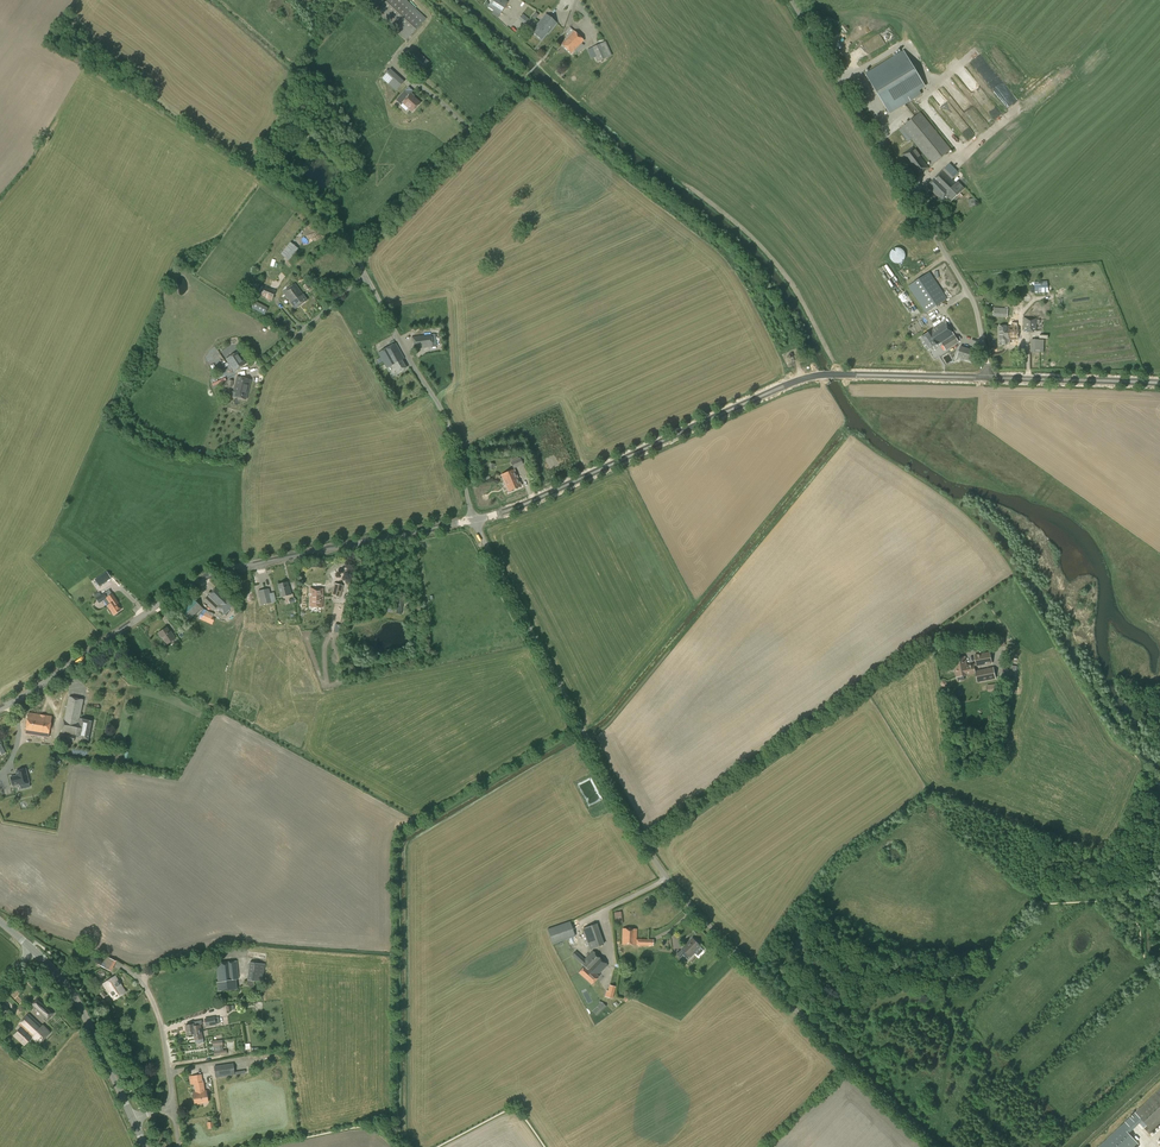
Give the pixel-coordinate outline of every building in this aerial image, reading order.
[(426,19),(406,0),(387,0),(376,12),(406,40),(426,19)] [(487,7),(500,15),(510,0),(492,0),(487,7)] [(555,0),(520,0),(543,14),(545,11),(547,13),(555,0)] [(524,24),(528,18),(522,14),(518,19),(524,24)] [(546,29),(549,32),(556,23),(545,14),(539,22),(543,25),(545,23),(549,26),(546,29)] [(548,34),(549,32),(546,29),(549,26),(545,23),(543,25),(539,22),(537,25),(532,32),(541,40),(547,33),(548,34)] [(575,50),(577,52),(583,45),(581,43),(584,41),(574,31),(561,44),(571,54),(575,50)] [(597,62),(611,56),(605,42),(591,48),(597,62)] [(419,72),(429,62),(417,51),(407,61),(419,72)] [(904,99),(925,86),(904,51),(866,74),(889,113),(906,103),(904,99)] [(396,90),(404,81),(389,67),(381,77),(396,90)] [(406,99),(405,97),(407,95),(403,92),(396,100),(401,105),(403,103),(412,112),(419,104),(412,98),(413,97),(410,94),(406,99)] [(932,165),(951,150),(920,112),(902,128),(932,165)] [(918,176),(929,168),(913,146),(902,155),(918,176)] [(956,183),(952,180),(956,175),(947,167),(926,186),(933,193),(930,196),(939,205),(946,197),(951,202),(964,188),(958,182),(956,183)] [(288,260),(298,248),(290,242),(280,254),(288,260)] [(899,263),(903,261),(905,257),(905,256),(904,251),(900,248),(896,248),(892,250),(890,255),(891,259),(894,263),(899,263)] [(887,264),(884,266),(892,276),(895,274),(887,264)] [(926,313),(948,299),(930,272),(908,286),(926,313)] [(274,289),(275,286),(267,283),(266,286),(262,285),(261,286),(257,284),(255,290),(257,290),(256,292),(258,293),(258,294),(266,297),(266,299),(271,301),(276,290),(274,289)] [(301,292),(295,284),(283,292),(291,303),(297,311),(309,301),(305,295),(302,292),(301,292)] [(264,314),(268,308),(255,301),(252,307),(264,314)] [(994,308),(993,316),(1002,317),(1003,308),(994,308)] [(1037,331),(1037,318),(1024,317),(1023,330),(1025,330),(1025,332),(1034,333),(1034,331),(1037,331)] [(958,342),(945,321),(930,331),(931,332),(920,339),(928,351),(942,342),(947,349),(958,342)] [(1012,327),(1009,327),(1009,341),(1018,340),(1018,326),(1017,326),(1017,324),(1012,324),(1012,327)] [(1007,326),(999,326),(999,332),(999,335),(999,341),(1003,341),(1003,345),(1004,345),(1009,344),(1009,341),(1009,327),(1007,327),(1007,326)] [(437,345),(436,334),(431,334),(412,336),(414,349),(433,346),(437,345)] [(406,368),(404,364),(402,360),(405,359),(396,343),(378,353),(387,368),(393,365),(398,373),(406,368)] [(978,351),(969,349),(960,346),(956,359),(974,364),(978,351)] [(234,372),(246,364),(238,351),(226,359),(234,372)] [(246,399),(251,380),(237,376),(232,396),(246,399)] [(508,491),(521,486),(514,469),(501,475),(508,491)] [(106,571),(98,577),(103,583),(111,578),(106,571)] [(289,589),(287,582),(278,584),(281,597),(291,595),(290,589),(289,589)] [(340,598),(344,586),(334,583),(331,595),(340,598)] [(228,596),(218,586),(203,601),(214,611),(217,607),(224,615),(236,603),(228,595),(228,596)] [(322,607),(324,588),(310,587),(309,607),(322,607)] [(261,604),(272,602),(269,589),(258,591),(261,604)] [(106,598),(110,604),(108,606),(114,615),(121,610),(118,606),(119,605),(118,603),(119,603),(112,594),(107,597),(104,593),(101,595),(100,593),(99,592),(94,595),(99,603),(104,600),(106,598)] [(202,612),(203,609),(202,608),(202,607),(192,597),(178,612),(188,622),(196,613),(199,615),(202,612)] [(212,617),(202,612),(199,619),(212,625),(215,618),(212,617)] [(170,633),(167,627),(158,633),(161,638),(162,637),(167,644),(176,638),(171,632),(170,633)] [(973,663),(974,667),(992,663),(990,652),(972,656),(973,663)] [(975,671),(974,667),(973,663),(966,664),(965,657),(954,659),(957,677),(975,673),(975,671)] [(975,673),(976,673),(977,682),(982,681),(994,678),(996,678),(994,668),(975,671),(975,673)] [(69,697),(65,718),(67,719),(67,722),(74,723),(74,720),(79,721),(79,719),(84,700),(69,697)] [(48,739),(52,716),(45,715),(40,714),(29,713),(25,735),(48,739)] [(92,721),(79,719),(79,721),(74,720),(74,723),(67,722),(67,719),(65,718),(64,718),(60,739),(73,742),(74,737),(88,740),(92,721)] [(26,769),(16,771),(17,775),(11,777),(13,785),(19,783),(19,785),(20,785),(29,782),(26,769)] [(623,922),(623,910),(615,911),(615,922),(623,922)] [(553,944),(575,936),(570,922),(548,929),(553,944)] [(590,949),(604,944),(597,923),(583,928),(590,949)] [(622,945),(636,945),(636,938),(637,929),(622,928),(622,945)] [(686,952),(683,955),(689,961),(696,954),(695,953),(701,946),(700,945),(700,944),(698,942),(697,942),(693,938),(683,949),(686,952)] [(608,965),(600,957),(592,950),(584,959),(576,951),(572,955),(584,966),(578,972),(591,985),(599,976),(598,975),(608,965)] [(111,971),(116,961),(106,956),(102,954),(100,959),(104,961),(103,962),(100,961),(98,964),(101,966),(111,971)] [(218,991),(236,989),(235,979),(239,979),(237,961),(216,963),(218,982),(217,982),(218,991)] [(262,982),(265,964),(249,962),(247,980),(262,982)] [(108,992),(120,984),(115,976),(103,984),(108,992)] [(120,984),(108,992),(114,1000),(126,992),(120,984)] [(613,998),(616,986),(609,985),(606,997),(613,998)] [(49,1007),(43,1001),(37,996),(35,999),(35,1000),(33,1002),(33,1001),(30,1004),(45,1018),(47,1020),(50,1017),(49,1017),(51,1015),(52,1015),(55,1013),(49,1007)] [(103,1011),(109,1008),(104,999),(99,1002),(103,1011)] [(596,1015),(606,1006),(602,1002),(592,1011),(596,1015)] [(42,1026),(29,1014),(19,1024),(21,1027),(13,1036),(24,1046),(32,1038),(38,1045),(50,1032),(43,1025),(42,1026)] [(215,1018),(215,1016),(204,1018),(206,1027),(216,1025),(216,1024),(219,1023),(218,1017),(215,1018)] [(199,1028),(198,1025),(193,1026),(193,1024),(185,1025),(187,1035),(193,1034),(193,1033),(194,1033),(194,1030),(195,1030),(195,1028),(199,1028)] [(193,1033),(193,1034),(194,1040),(202,1038),(200,1025),(198,1025),(199,1028),(195,1028),(195,1030),(194,1030),(194,1033),(193,1033)] [(223,1050),(223,1045),(222,1040),(212,1041),(213,1046),(214,1051),(213,1051),(214,1055),(227,1054),(227,1050),(223,1050)] [(214,1066),(216,1077),(235,1074),(233,1063),(214,1066)] [(202,1082),(201,1075),(189,1076),(190,1084),(194,1084),(196,1095),(193,1095),(194,1102),(208,1100),(206,1090),(204,1091),(203,1082),(202,1082)] [(1159,1124),(1159,1089),(1098,1146),(1136,1146),(1139,1144),(1127,1131),(1141,1119),(1147,1126),(1144,1128),(1150,1134),(1159,1124)]
